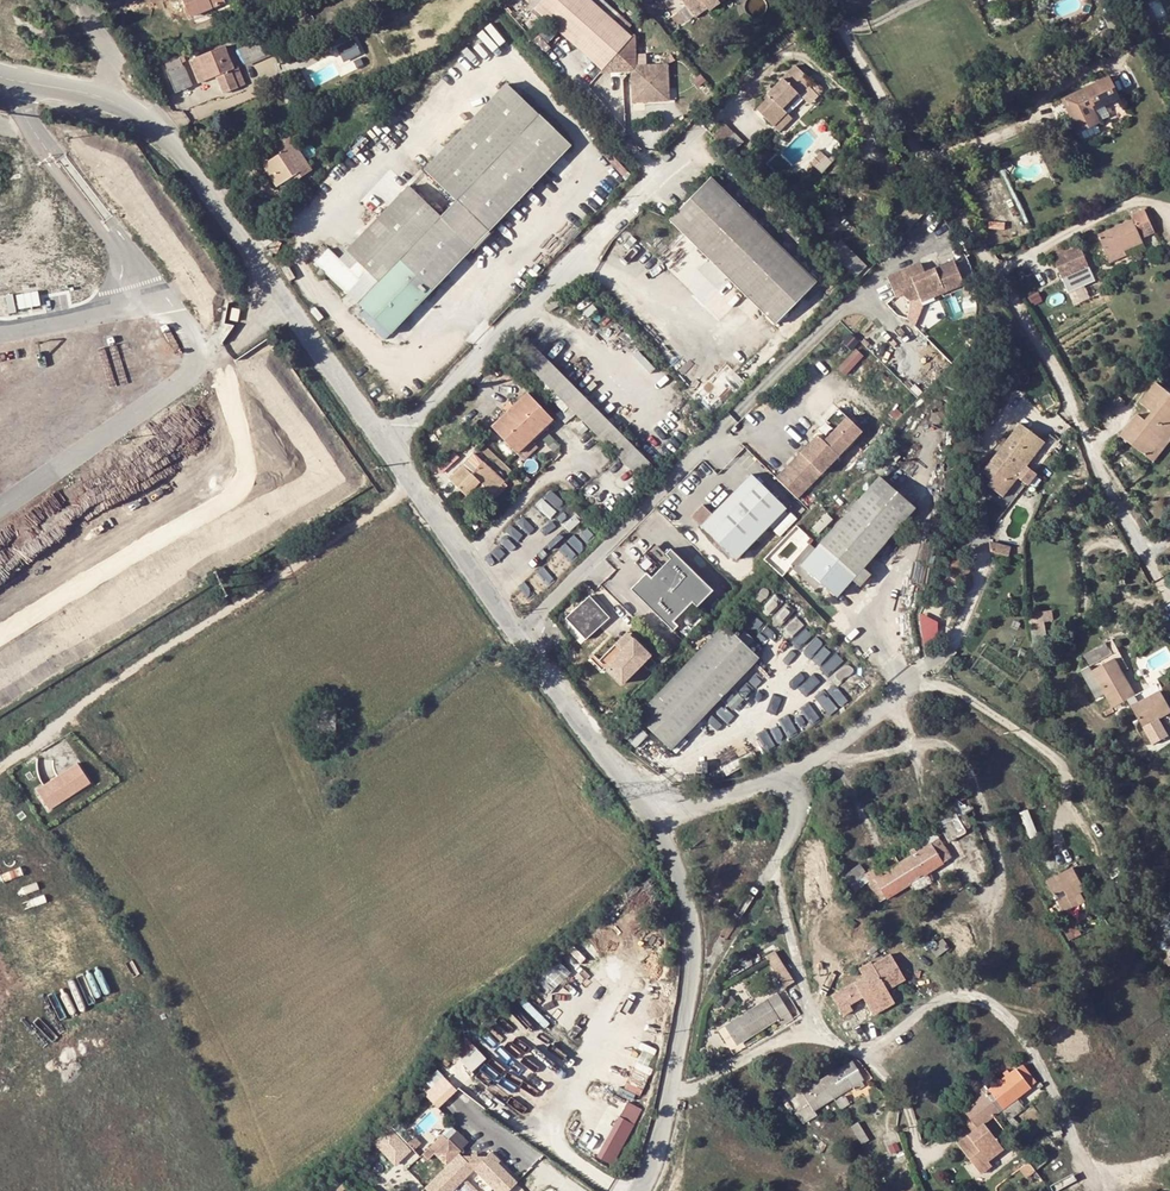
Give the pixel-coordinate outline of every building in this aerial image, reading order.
[(220,0),(188,0),(193,12),(220,0)] [(533,4),(602,66),(631,33),(593,0),(537,0),(533,4)] [(691,8),(703,0),(685,0),(691,8)] [(637,67),(637,61),(635,29),(631,33),(602,66),(600,68),(632,67),(637,67)] [(213,67),(220,84),(234,79),(227,61),(230,60),(222,38),(188,52),(197,73),(213,67)] [(340,43),(343,59),(362,54),(359,38),(340,43)] [(259,41),(240,47),(246,64),(264,58),(259,41)] [(174,84),(189,78),(180,55),(183,53),(181,50),(165,56),(168,64),(166,64),(174,84)] [(235,58),(230,60),(227,61),(234,79),(241,76),(235,58)] [(637,67),(632,67),(632,98),(668,97),(667,61),(637,61),(637,67)] [(761,109),(776,123),(787,112),(782,108),(798,91),(802,95),(815,81),(797,64),(768,94),(772,98),(761,109)] [(1100,80),(1112,103),(1122,98),(1111,75),(1100,80)] [(422,163),(455,195),(539,110),(505,77),(422,163)] [(1100,80),(1073,93),(1078,104),(1068,109),(1079,133),(1100,121),(1095,110),(1112,103),(1100,80)] [(1068,109),(1078,104),(1073,93),(1063,98),(1068,109)] [(455,195),(487,225),(569,141),(539,110),(455,195)] [(776,123),(782,129),(792,118),(787,112),(776,123)] [(743,133),(723,115),(712,128),(731,146),(743,133)] [(297,166),(300,170),(310,164),(286,126),(271,134),(278,146),(261,157),(275,179),(286,173),(297,166)] [(793,246),(712,169),(687,195),(768,272),(793,246)] [(356,295),(440,210),(408,180),(345,244),(334,234),(313,255),(356,295)] [(487,225),(455,195),(440,210),(471,241),(487,225)] [(750,290),(768,272),(687,195),(669,214),(750,290)] [(1096,236),(1107,257),(1122,250),(1142,240),(1140,236),(1154,229),(1144,207),(1129,214),(1131,219),(1096,236)] [(388,326),(471,241),(440,210),(356,295),(388,326)] [(843,239),(832,251),(861,277),(872,265),(843,239)] [(1053,257),(1066,286),(1080,280),(1076,271),(1089,265),(1079,245),(1053,257)] [(768,272),(795,298),(820,272),(793,246),(768,272)] [(1124,255),(1122,250),(1107,257),(1110,262),(1124,255)] [(917,306),(965,286),(954,260),(924,273),(921,262),(886,277),(895,298),(917,306)] [(778,316),(795,298),(768,272),(750,290),(778,316)] [(231,308),(229,321),(237,323),(240,310),(231,308)] [(609,436),(621,424),(528,337),(516,350),(609,436)] [(858,347),(839,367),(846,374),(866,355),(858,347)] [(1140,416),(1123,436),(1154,460),(1169,440),(1167,438),(1169,434),(1169,393),(1159,384),(1143,404),(1154,413),(1147,422),(1140,416)] [(491,428),(516,454),(529,441),(552,420),(528,393),(491,428)] [(1115,414),(1125,402),(1115,393),(1105,404),(1115,414)] [(385,409),(388,415),(398,411),(395,405),(385,409)] [(648,472),(660,459),(621,424),(609,436),(648,472)] [(975,478),(1003,498),(1046,444),(1018,424),(975,478)] [(817,429),(776,471),(796,492),(838,450),(817,429)] [(516,454),(522,460),(536,448),(529,441),(516,454)] [(501,473),(484,457),(473,469),(479,474),(490,485),(501,473)] [(465,487),(479,474),(473,469),(463,460),(449,474),(465,487)] [(736,552),(786,499),(751,467),(702,519),(736,552)] [(821,575),(831,586),(915,503),(880,469),(811,537),(817,543),(803,557),(821,575)] [(554,488),(537,503),(550,518),(567,503),(554,488)] [(803,557),(817,543),(811,537),(809,535),(788,555),(814,582),(821,575),(803,557)] [(1010,546),(990,540),(991,550),(992,550),(994,551),(1004,553),(1008,554),(1010,546)] [(699,601),(715,585),(672,544),(656,560),(660,564),(652,573),(648,568),(632,585),(675,626),(691,610),(687,605),(695,597),(699,601)] [(973,559),(966,555),(946,575),(955,579),(957,575),(963,578),(973,559)] [(567,615),(585,636),(610,616),(592,594),(567,615)] [(1031,624),(1044,621),(1043,612),(1029,614),(1031,624)] [(631,713),(665,746),(754,656),(720,623),(631,713)] [(602,657),(619,673),(647,644),(630,628),(602,657)] [(1109,642),(1086,652),(1090,663),(1114,653),(1109,642)] [(1116,658),(1124,672),(1129,669),(1119,651),(1114,654),(1116,658)] [(1142,701),(1138,695),(1124,672),(1116,658),(1114,654),(1101,661),(1103,666),(1093,671),(1091,667),(1083,671),(1097,698),(1105,694),(1113,709),(1129,701),(1150,738),(1159,732),(1154,723),(1159,720),(1151,696),(1142,701)] [(1101,661),(1091,667),(1093,671),(1103,666),(1101,661)] [(1151,696),(1159,720),(1169,714),(1169,708),(1161,691),(1151,696)] [(78,763),(37,790),(50,809),(91,782),(78,763)] [(971,827),(963,815),(941,828),(950,842),(966,831),(965,830),(971,827)] [(947,860),(935,842),(926,848),(923,843),(918,846),(921,851),(917,853),(914,849),(910,852),(912,856),(869,884),(880,902),(909,883),(915,892),(931,881),(926,873),(947,860)] [(858,866),(845,874),(856,890),(863,886),(859,880),(865,877),(858,866)] [(1087,889),(1074,866),(1047,881),(1060,904),(1087,889)] [(1076,937),(1067,922),(1061,924),(1070,941),(1076,937)] [(795,981),(775,951),(767,957),(783,981),(778,984),(782,991),(787,988),(786,986),(795,981)] [(853,1005),(866,997),(870,1004),(889,993),(888,991),(906,980),(890,955),(872,966),(871,963),(859,970),(864,979),(865,982),(854,989),(852,986),(835,997),(847,1016),(856,1011),(853,1005)] [(865,982),(864,979),(852,986),(854,989),(865,982)] [(889,993),(870,1004),(876,1015),(895,1004),(889,993)] [(726,1026),(738,1045),(779,1020),(782,1025),(793,1019),(778,994),(726,1026)] [(731,1049),(738,1045),(726,1026),(718,1030),(731,1049)] [(453,1049),(474,1070),(488,1056),(467,1035),(453,1049)] [(867,1085),(853,1061),(796,1097),(802,1108),(796,1113),(802,1124),(817,1116),(814,1110),(855,1086),(858,1090),(867,1085)] [(982,1165),(987,1161),(1003,1149),(983,1125),(1002,1110),(1010,1120),(1025,1108),(1018,1098),(1030,1088),(1029,1086),(1036,1081),(1022,1064),(1011,1072),(1008,1069),(1004,1073),(1007,1076),(990,1089),(986,1084),(980,1089),(984,1094),(960,1114),(974,1131),(976,1134),(970,1139),(967,1136),(957,1144),(969,1160),(975,1156),(982,1165)] [(439,1068),(427,1080),(433,1086),(426,1093),(440,1107),(459,1088),(439,1068)] [(850,1104),(845,1096),(836,1101),(841,1110),(850,1104)] [(613,1164),(646,1109),(630,1100),(597,1155),(613,1164)] [(1054,1138),(1063,1133),(1050,1111),(1041,1116),(1054,1138)] [(861,1143),(869,1138),(859,1122),(851,1127),(861,1143)] [(450,1135),(463,1147),(469,1140),(457,1128),(450,1135)] [(458,1152),(442,1137),(423,1155),(429,1161),(433,1156),(445,1167),(458,1152)] [(414,1139),(408,1145),(414,1151),(420,1145),(414,1139)] [(981,1174),(991,1166),(987,1161),(982,1165),(975,1156),(969,1160),(981,1174)]
